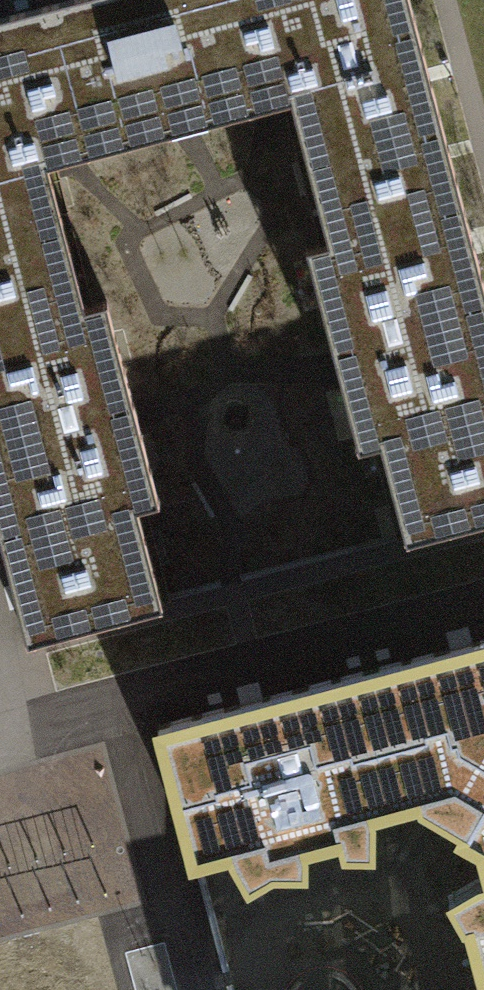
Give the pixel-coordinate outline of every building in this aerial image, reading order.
[(17,12),(56,162),(282,104),(256,0),(63,0),(17,12)] [(319,246),(463,208),(410,0),(256,0),(282,104),(319,246)] [(93,304),(56,162),(17,12),(0,17),(0,329),(93,304)] [(463,208),(319,246),(306,249),(357,449),(371,445),(397,543),(483,520),(483,287),(463,208)] [(93,304),(0,329),(0,543),(26,640),(170,602),(145,505),(159,501),(106,301),(93,304)] [(481,844),(483,844),(483,639),(364,671),(398,801),(453,787),(477,802),(460,832),(481,844)] [(346,815),(398,801),(364,671),(157,725),(192,856),(253,840),(257,855),(350,830),(346,815)] [(467,916),(483,979),(483,911),(467,916)]
